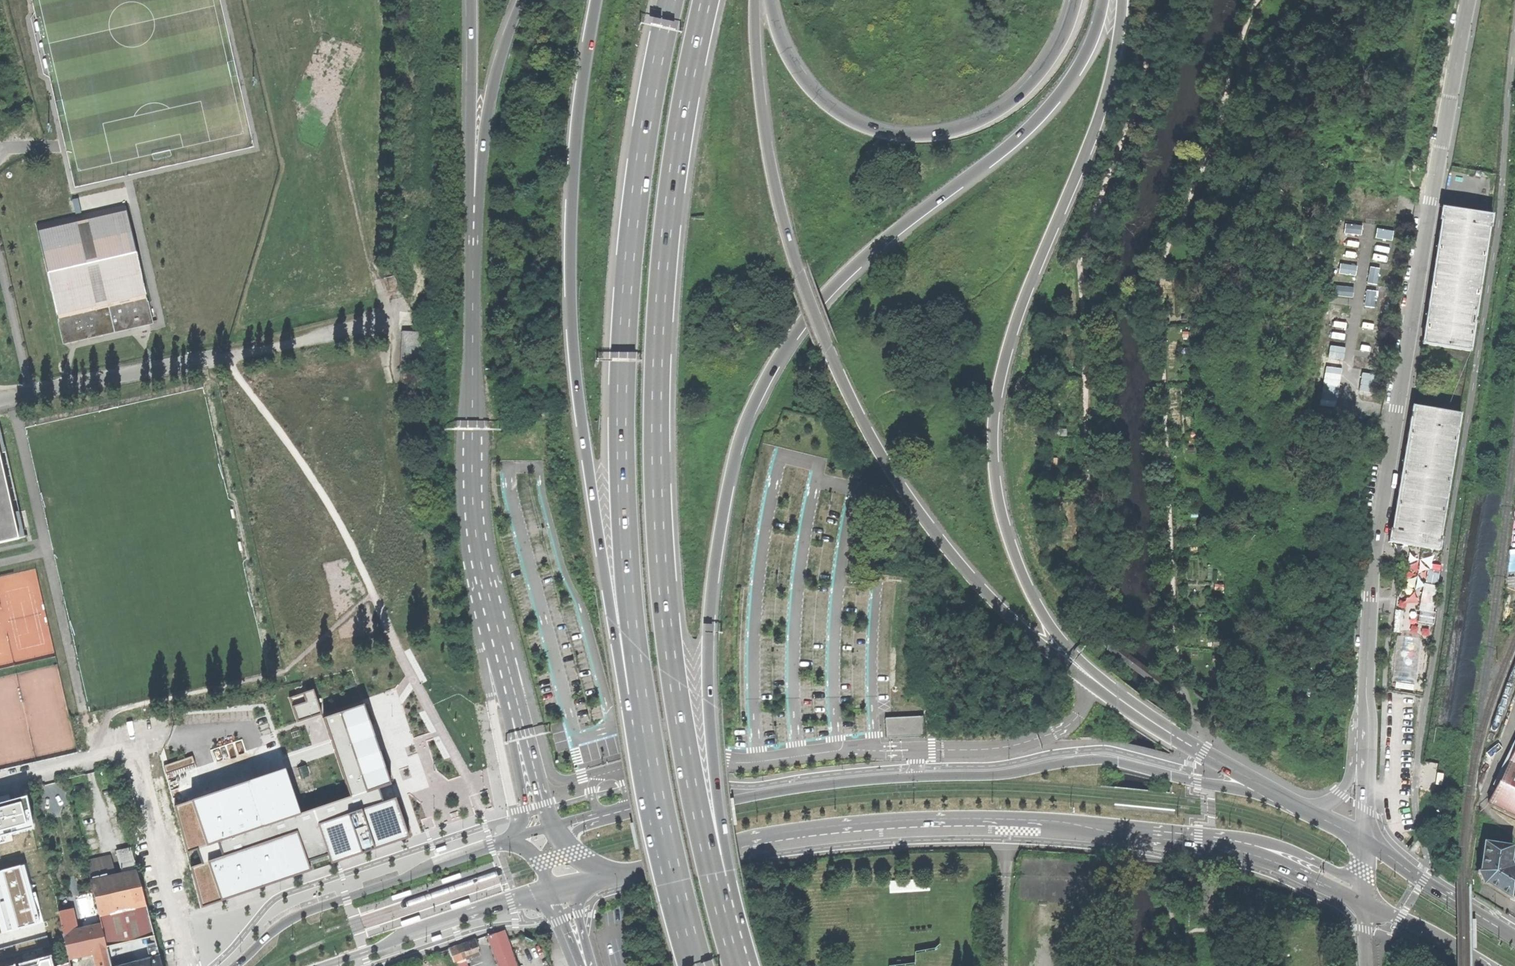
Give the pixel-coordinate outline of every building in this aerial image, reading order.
[(36,224),(65,344),(153,324),(125,203),(36,224)] [(1496,213),(1470,210),(1443,206),(1423,345),(1444,348),(1473,353),(1492,227),(1494,228),(1496,213)] [(404,331),(405,359),(427,358),(426,330),(404,331)] [(1464,413),(1413,405),(1393,522),(1393,530),(1390,529),(1389,543),(1439,550),(1442,537),(1440,537),(1464,413)] [(18,538),(0,459),(0,542),(18,538)] [(406,737),(424,731),(410,690),(392,696),(406,737)] [(198,868),(209,903),(413,837),(400,799),(390,802),(386,792),(398,788),(369,698),(327,713),(321,693),(293,702),(301,726),(326,718),(352,798),(267,825),(252,780),(175,805),(191,854),(201,850),(206,865),(198,868)] [(923,716),(885,718),(886,737),(924,735),(923,716)] [(422,736),(408,741),(414,758),(428,753),(422,736)] [(1488,802),(1514,815),(1514,748),(1508,762),(1488,802)] [(0,806),(0,844),(14,840),(13,835),(33,829),(25,799),(0,806)] [(1514,893),(1514,866),(1513,865),(1510,860),(1513,845),(1483,841),(1479,869),(1476,870),(1482,885),(1485,883),(1498,891),(1510,898),(1514,892),(1514,893)] [(107,946),(155,935),(131,848),(116,852),(121,873),(115,875),(110,855),(86,861),(90,876),(107,946)] [(24,866),(0,872),(0,923),(3,932),(43,921),(35,893),(31,894),(24,866)] [(441,882),(442,884),(460,878),(459,874),(457,874),(443,879),(441,880),(441,882)] [(107,946),(90,876),(75,880),(87,927),(77,930),(72,909),(59,912),(63,932),(63,933),(70,963),(70,965),(77,965),(74,956),(93,951),(96,965),(112,965),(107,946)] [(391,899),(392,901),(410,895),(409,891),(393,896),(391,897),(391,899)] [(469,901),(468,899),(450,906),(451,910),(467,904),(469,903),(469,901)] [(419,918),(418,916),(400,922),(401,927),(403,926),(417,921),(420,920),(419,918)] [(498,965),(517,965),(504,932),(488,938),(498,965)] [(449,950),(456,965),(465,962),(469,961),(468,958),(480,954),(474,940),(460,946),(449,950)] [(156,942),(148,945),(148,947),(149,947),(152,959),(140,963),(139,961),(124,965),(162,965),(156,942)] [(14,965),(54,965),(51,956),(14,965)]
